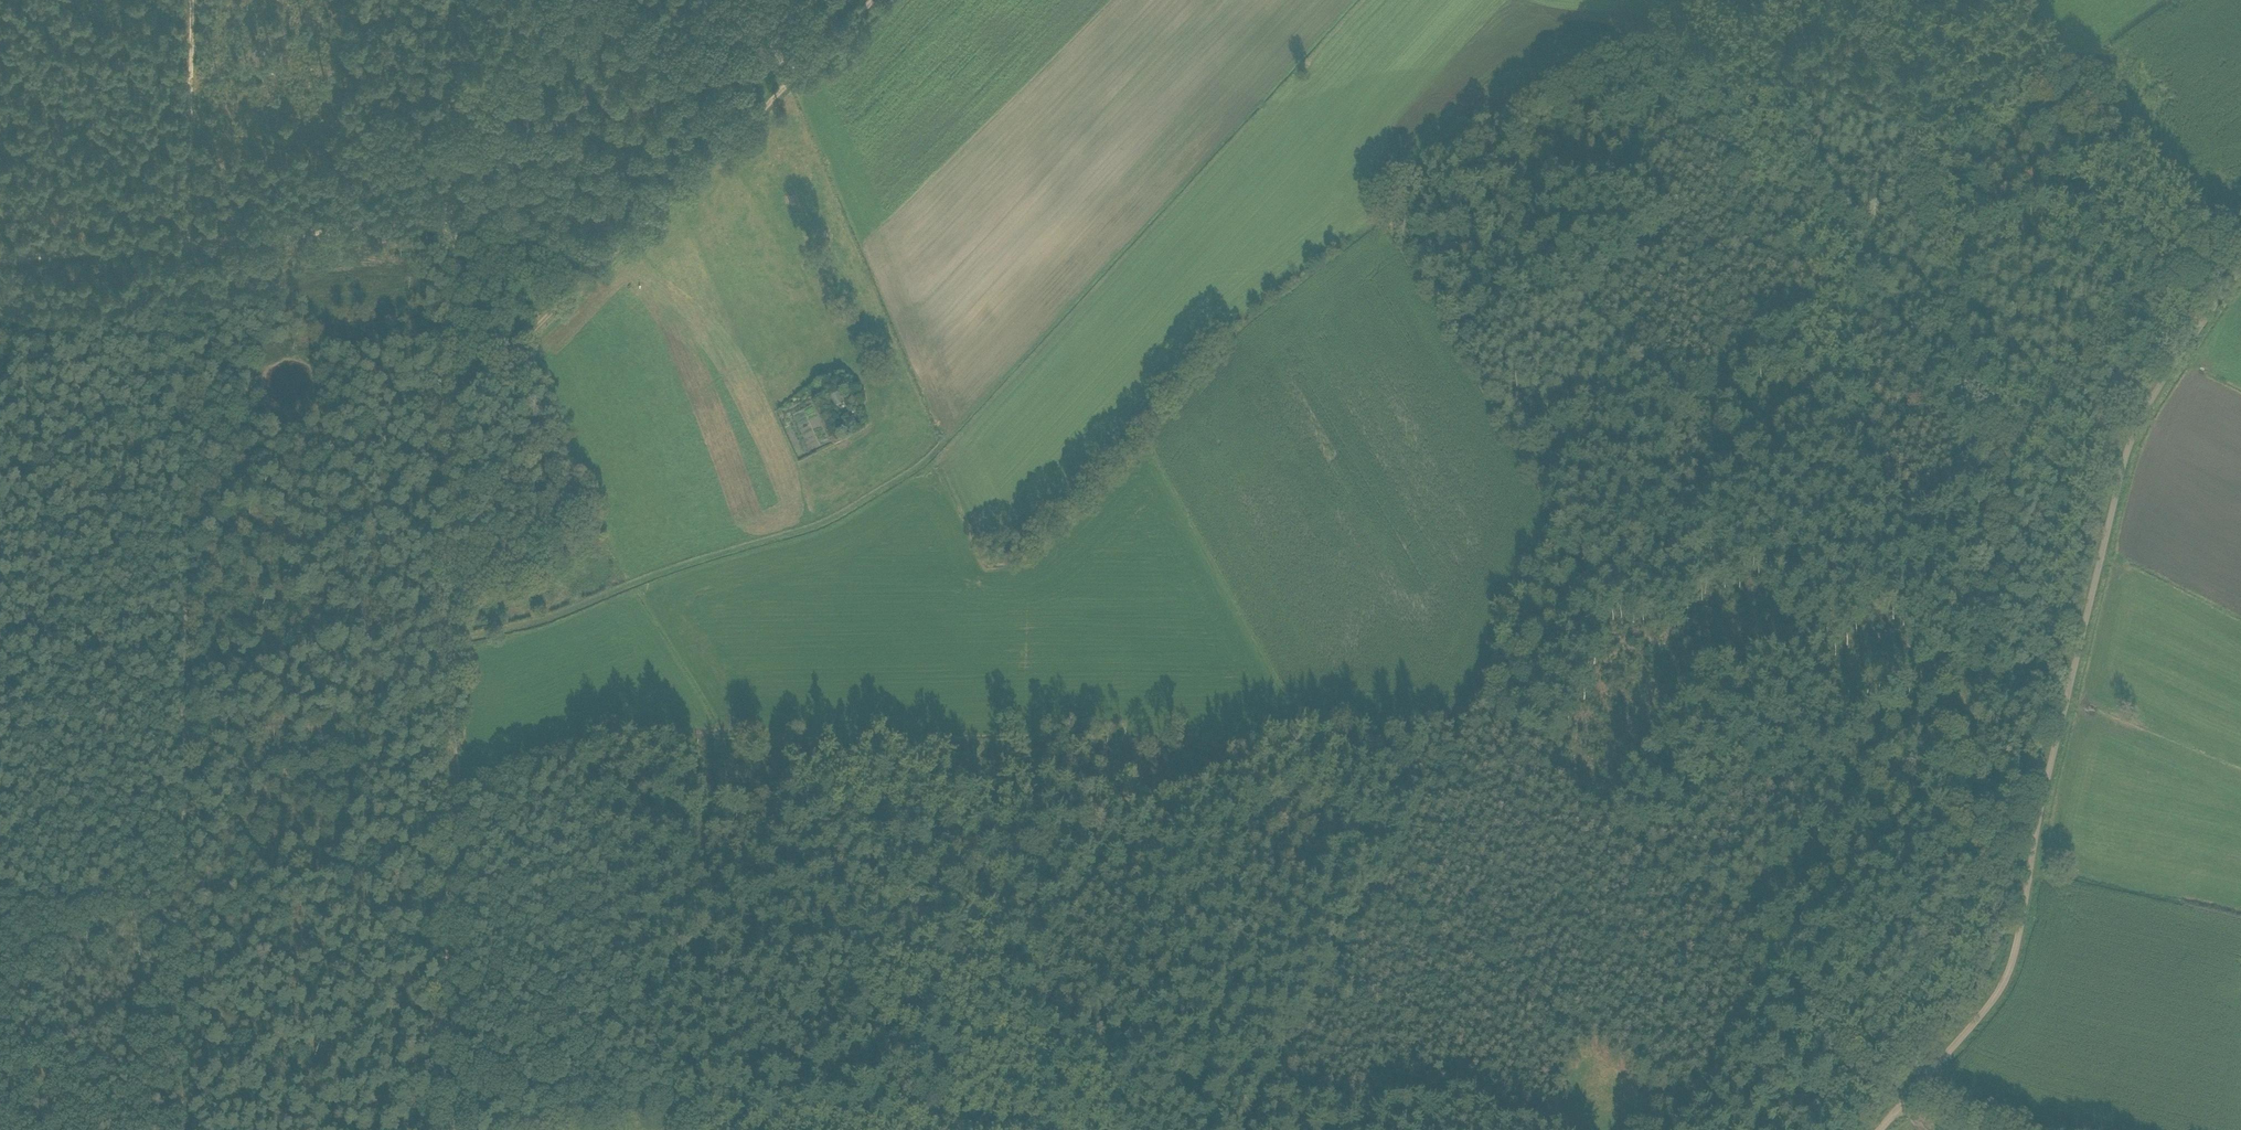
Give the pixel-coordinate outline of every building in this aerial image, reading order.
[(749,24),(742,29),(747,35),(754,30),(749,24)] [(831,403),(841,411),(848,402),(838,394),(831,403)]
